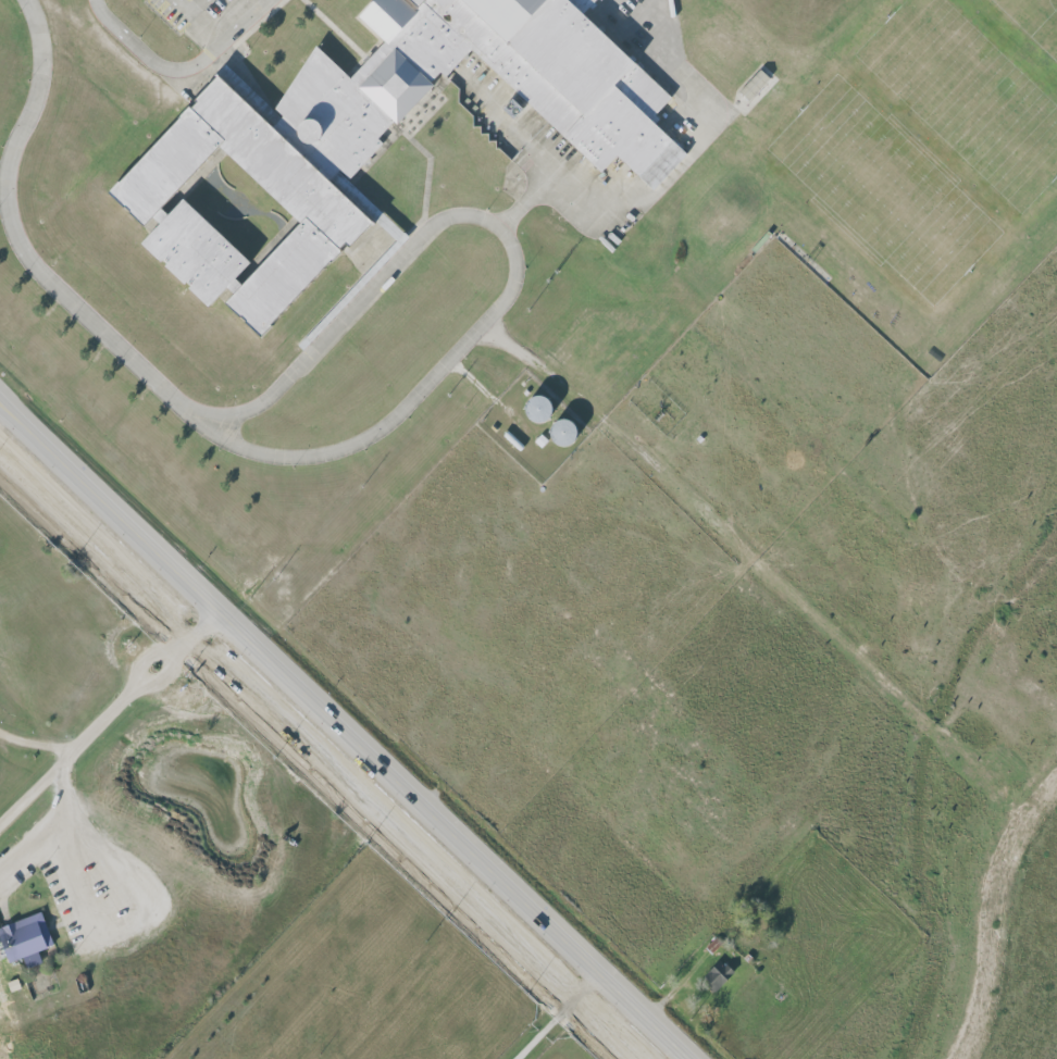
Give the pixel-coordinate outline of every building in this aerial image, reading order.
[(366,219),(357,211),(364,204),(343,185),(467,45),(643,202),(687,153),(650,120),(671,97),(581,17),(595,0),(372,0),(355,18),(382,42),(349,78),(318,50),(268,106),(223,66),(220,80),(232,82),(227,88),(213,76),(101,201),(258,340),(366,219)] [(738,93),(748,102),(769,79),(760,70),(738,93)] [(40,911),(0,927),(0,946),(7,964),(22,957),(26,968),(42,962),(37,951),(53,945),(40,911)] [(733,974),(721,960),(701,977),(714,991),(733,974)]
